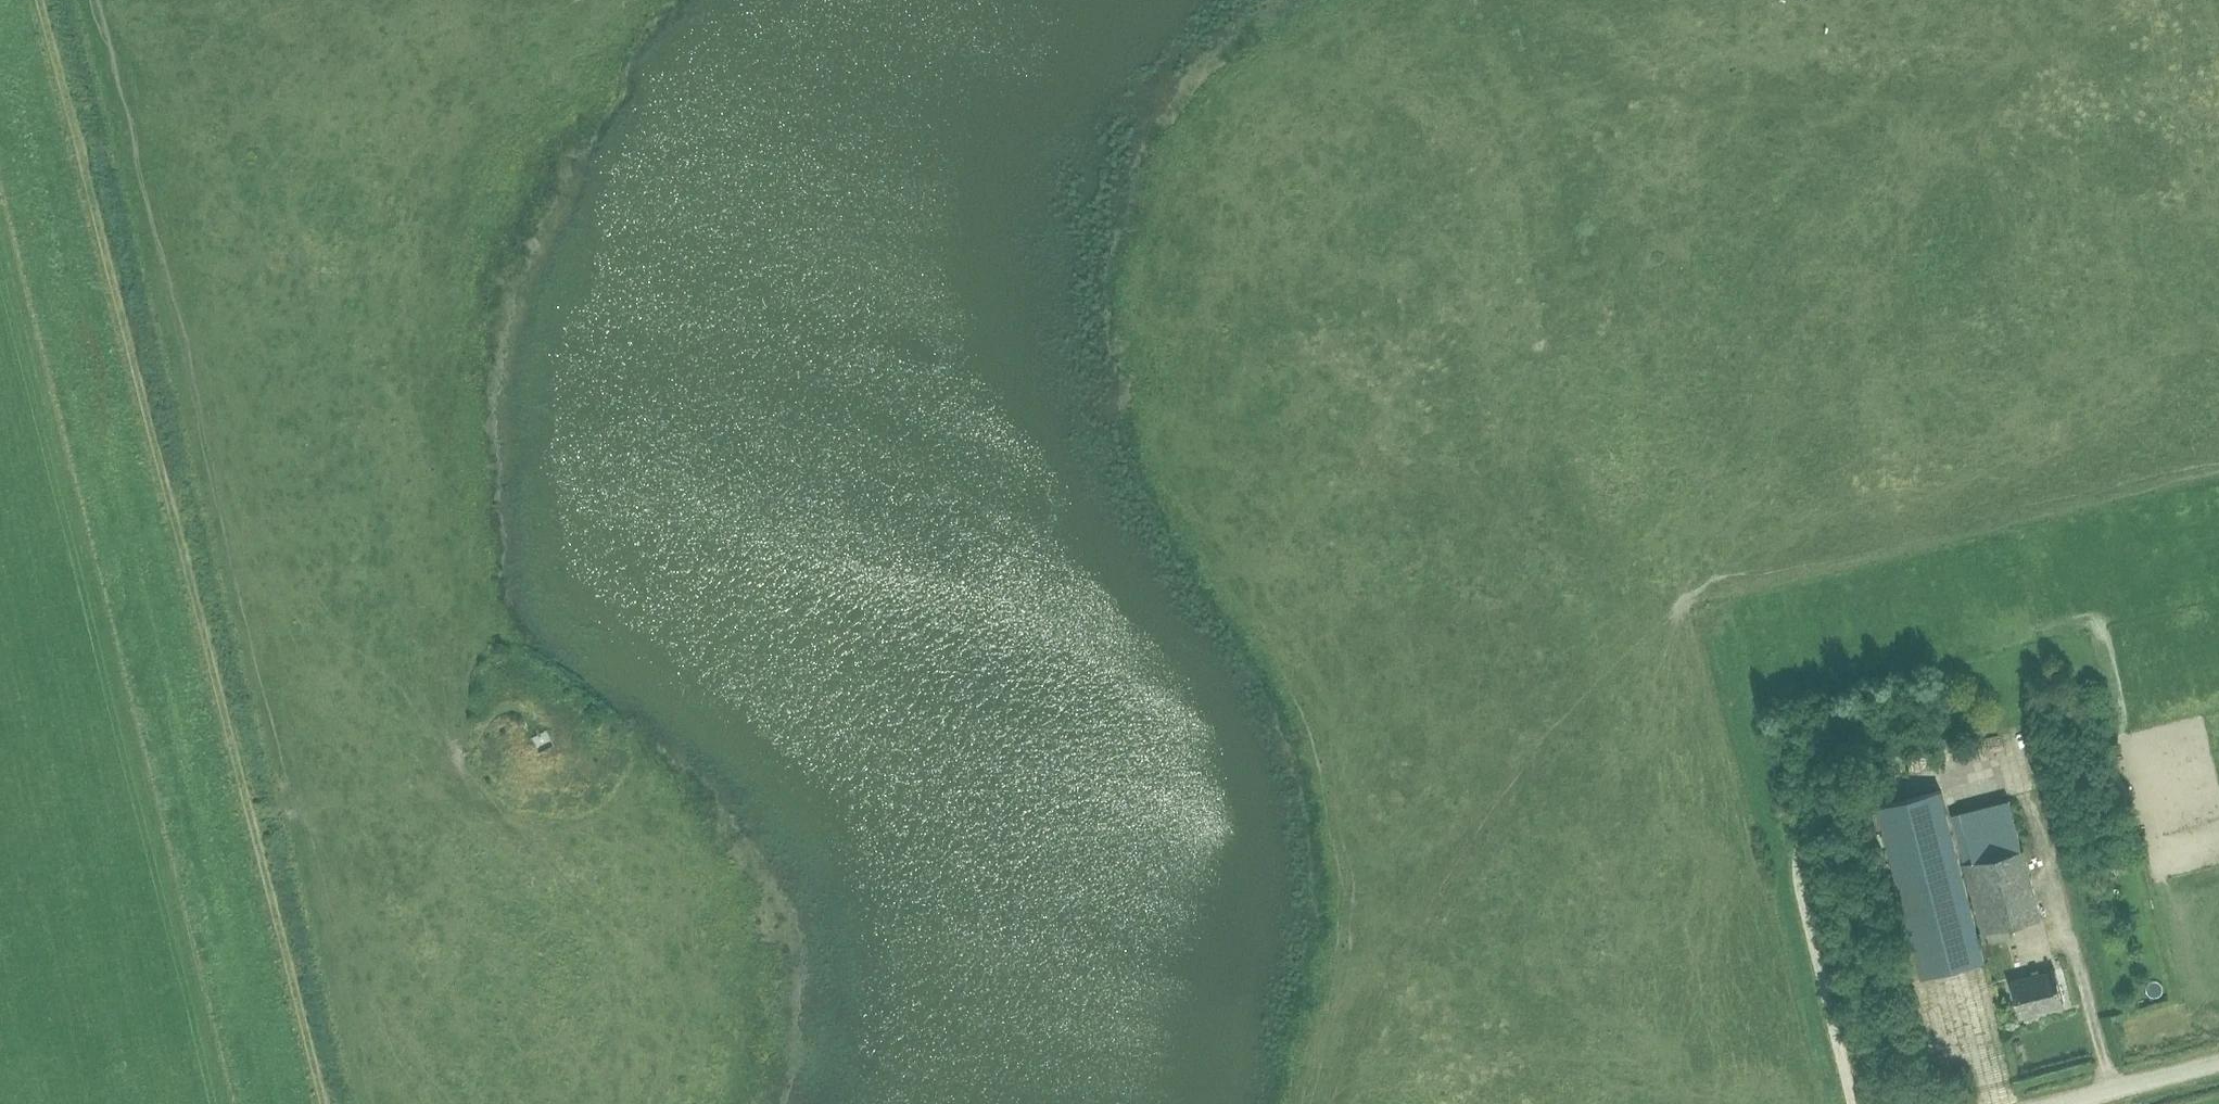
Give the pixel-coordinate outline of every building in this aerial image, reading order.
[(553,745),(546,729),(541,732),(539,733),(531,736),(538,752),(553,745)] [(2106,765),(2119,762),(2117,750),(2103,752),(2106,765)] [(1943,789),(1879,806),(1924,977),(1987,960),(1943,789)] [(2022,848),(2008,799),(1954,813),(1985,931),(2043,916),(2025,847),(2022,848)] [(2057,969),(2013,981),(2022,1016),(2040,1011),(2040,1008),(2065,1002),(2057,969)]
